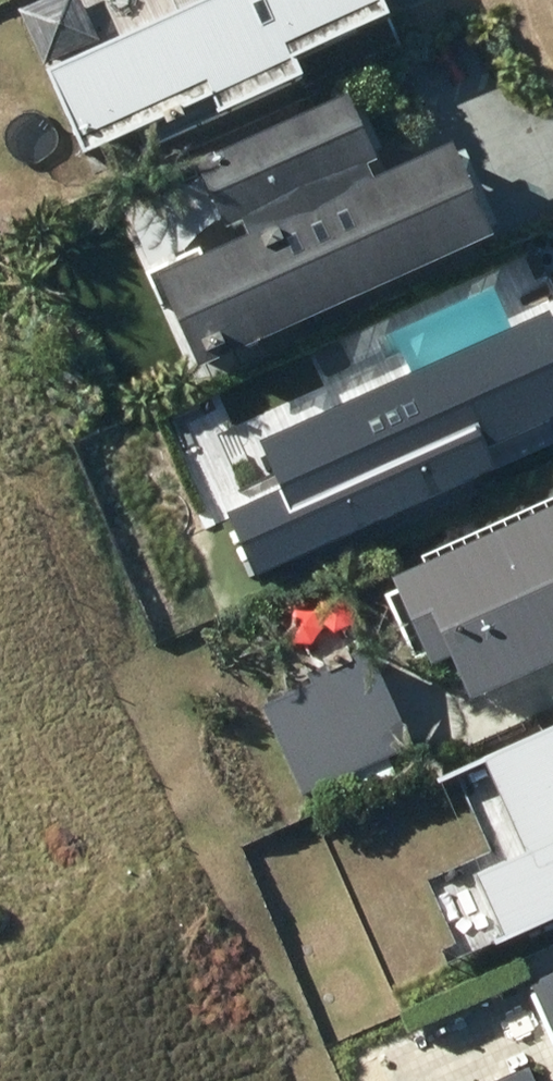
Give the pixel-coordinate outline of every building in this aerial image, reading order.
[(20,12),(44,65),(95,42),(75,0),(46,0),(20,12)] [(48,83),(86,168),(214,111),(221,126),(305,89),(298,73),(393,31),(380,0),(233,0),(48,83)] [(105,43),(161,22),(153,0),(89,0),(105,43)] [(357,162),(377,153),(352,100),(206,168),(231,222),(244,216),(256,243),(173,281),(211,363),(493,233),(456,151),(370,190),(357,162)] [(139,191),(167,244),(200,227),(172,174),(139,191)] [(489,545),(417,576),(452,657),(475,647),(493,688),(552,662),(552,518),(537,525),(534,518),(486,538),(489,545)] [(265,712),(304,797),(411,749),(365,651),(309,677),(315,688),(265,712)] [(502,755),(544,845),(488,871),(517,936),(552,920),(552,731),(502,755)] [(537,981),(552,1016),(552,973),(537,981)] [(538,1063),(499,1080),(546,1080),(538,1063)]
